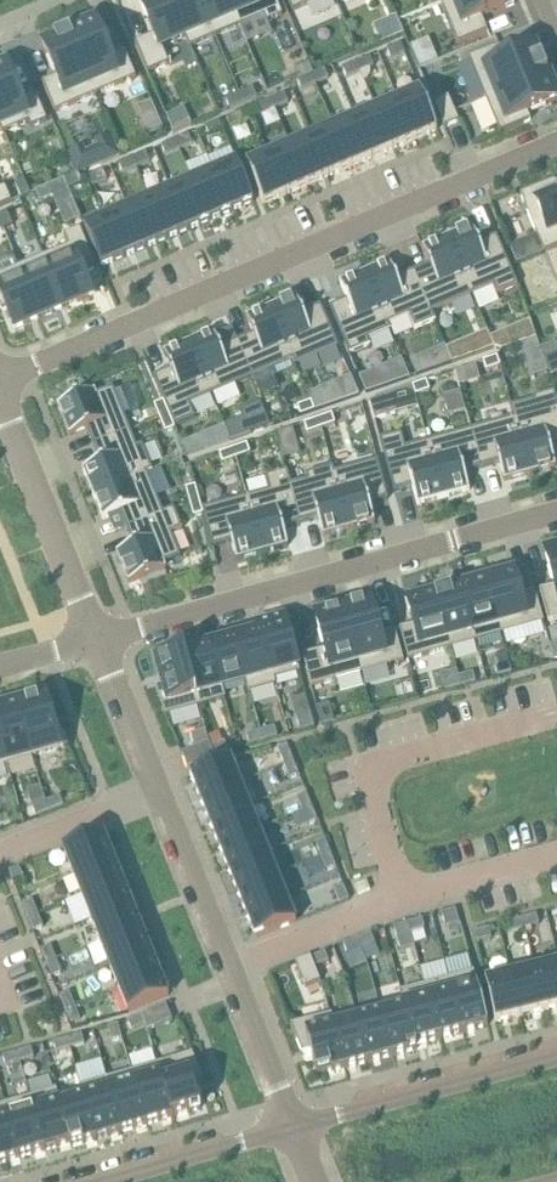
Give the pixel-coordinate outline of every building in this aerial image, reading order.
[(136,42),(148,72),(169,63),(162,46),(186,36),(187,36),(172,0),(159,0),(143,7),(155,34),(136,42)] [(187,36),(186,36),(190,47),(216,36),(200,0),(172,0),(187,36)] [(216,36),(240,26),(229,0),(200,0),(216,36)] [(240,26),(265,15),(267,22),(283,15),(277,0),(229,0),(240,26)] [(293,11),(318,0),(288,0),(293,11)] [(442,2),(459,43),(488,31),(483,17),(515,4),(513,0),(448,0),(442,2)] [(96,22),(70,33),(96,95),(137,77),(124,47),(110,53),(96,22)] [(57,76),(43,82),(56,112),(96,95),(70,33),(43,44),(57,76)] [(401,44),(387,50),(391,59),(405,53),(401,44)] [(499,46),(470,58),(487,99),(548,73),(537,47),(505,60),(499,46)] [(371,57),(357,63),(361,72),(375,66),(371,57)] [(357,63),(343,68),(347,78),(361,72),(357,63)] [(310,64),(296,70),(299,79),(314,73),(310,64)] [(0,68),(0,122),(2,127),(1,128),(3,133),(29,122),(32,127),(47,120),(35,91),(21,97),(7,65),(0,68)] [(325,69),(312,75),(315,84),(329,78),(325,69)] [(487,99),(501,133),(532,120),(529,113),(556,101),(556,94),(548,73),(487,99)] [(312,75),(298,80),(302,90),(315,84),(312,75)] [(253,88),(240,93),(244,103),(257,97),(253,88)] [(421,90),(398,100),(415,140),(438,130),(421,90)] [(240,93),(226,99),(230,108),(244,103),(240,93)] [(285,93),(271,99),(275,108),(289,102),(285,93)] [(449,97),(434,103),(445,127),(459,121),(449,97)] [(271,99),(258,105),(262,114),(275,108),(271,99)] [(398,100),(377,109),(394,149),(415,140),(398,100)] [(377,109),(355,118),(372,158),(394,149),(377,109)] [(186,111),(168,118),(174,132),(192,125),(186,111)] [(241,112),(227,118),(231,127),(245,121),(241,112)] [(355,118),(334,127),(351,167),(372,158),(355,118)] [(220,121),(206,127),(210,136),(224,130),(220,121)] [(334,127),(312,136),(329,176),(351,167),(334,127)] [(189,134),(176,140),(180,149),(193,143),(189,134)] [(312,136),(291,145),(308,186),(329,176),(312,136)] [(176,140),(162,146),(166,155),(180,149),(176,140)] [(291,145),(269,155),(287,195),(308,186),(291,145)] [(147,153),(133,158),(137,167),(150,162),(147,153)] [(269,155),(247,164),(264,204),(287,195),(269,155)] [(133,158),(119,164),(123,173),(137,167),(133,158)] [(237,162),(215,171),(232,212),(254,202),(237,162)] [(104,171),(90,176),(94,186),(107,180),(104,171)] [(215,171),(193,181),(210,221),(232,212),(215,171)] [(79,174),(65,179),(69,189),(83,183),(79,174)] [(25,180),(15,184),(21,198),(31,194),(25,180)] [(193,181),(172,190),(189,230),(210,221),(193,181)] [(521,195),(538,237),(544,252),(556,247),(556,185),(555,181),(521,195)] [(0,189),(0,206),(12,201),(6,187),(0,189)] [(48,187),(37,191),(41,201),(52,197),(48,187)] [(172,190),(150,199),(167,239),(189,230),(172,190)] [(150,199),(129,208),(146,248),(167,239),(150,199)] [(129,208),(107,217),(124,257),(146,248),(129,208)] [(0,215),(0,219),(4,229),(13,225),(7,212),(0,215)] [(107,217),(85,227),(102,267),(124,257),(107,217)] [(473,226),(448,236),(473,295),(494,286),(498,294),(518,286),(497,236),(480,243),(473,226)] [(69,246),(44,256),(66,307),(92,296),(83,275),(97,269),(80,228),(65,235),(69,246)] [(430,264),(414,271),(431,313),(433,312),(473,295),(448,236),(423,247),(430,264)] [(538,237),(509,248),(516,264),(544,252),(538,237)] [(0,259),(0,307),(2,311),(7,309),(16,329),(42,318),(20,267),(14,253),(0,259)] [(546,257),(556,283),(556,253),(546,257)] [(44,256),(20,267),(42,318),(66,307),(44,256)] [(390,261),(365,272),(388,325),(389,325),(409,316),(415,329),(436,320),(433,312),(431,313),(414,271),(397,278),(390,261)] [(348,299),(330,307),(350,354),(371,345),(369,340),(392,330),(389,325),(388,325),(365,272),(340,282),(348,299)] [(296,296),(272,306),(294,360),(293,360),(295,366),(339,347),(321,305),(304,313),(296,296)] [(254,334),(238,341),(253,377),(293,360),(294,360),(272,306),(247,317),(254,334)] [(514,327),(491,337),(495,348),(502,350),(537,338),(530,320),(514,327)] [(214,331),(189,341),(212,395),(253,377),(238,341),(221,348),(216,336),(214,331)] [(537,338),(522,344),(527,357),(542,352),(541,349),(537,338)] [(172,369),(154,377),(164,401),(170,414),(175,426),(196,417),(190,404),(212,395),(189,341),(164,352),(172,369)] [(460,343),(447,349),(453,363),(471,356),(467,346),(460,343)] [(541,349),(542,352),(545,359),(556,354),(556,346),(556,343),(541,349)] [(446,347),(412,361),(418,375),(452,363),(446,347)] [(545,359),(552,375),(556,373),(556,354),(545,359)] [(498,357),(484,361),(487,370),(501,366),(498,357)] [(402,359),(360,378),(366,393),(410,378),(402,359)] [(465,369),(456,371),(460,386),(469,383),(465,369)] [(352,377),(338,382),(346,400),(360,395),(352,377)] [(427,381),(413,386),(416,395),(430,390),(427,381)] [(95,390),(57,405),(70,436),(87,429),(94,445),(131,430),(124,415),(140,409),(131,386),(115,392),(113,388),(97,395),(95,390)] [(390,394),(370,402),(375,420),(396,414),(419,408),(413,386),(390,394)] [(511,407),(514,418),(515,417),(531,474),(556,466),(552,448),(556,447),(556,398),(555,391),(534,397),(535,400),(511,407)] [(164,401),(155,405),(161,418),(170,414),(164,401)] [(312,402),(298,406),(301,415),(315,410),(312,402)] [(256,405),(242,411),(251,432),(266,427),(256,405)] [(170,414),(161,418),(166,431),(175,428),(175,426),(170,414)] [(332,414),(318,419),(322,428),(335,423),(332,414)] [(514,418),(472,429),(482,468),(499,463),(504,481),(531,474),(515,417),(514,418)] [(318,419),(305,424),(308,433),(322,428),(318,419)] [(472,429),(429,441),(444,498),(470,490),(465,472),(482,468),(472,429)] [(100,462),(83,469),(93,494),(147,472),(148,473),(153,471),(143,445),(137,447),(131,430),(94,445),(100,462)] [(402,434),(380,440),(395,492),(413,487),(418,505),(444,498),(429,441),(406,448),(402,434)] [(198,439),(183,445),(187,455),(202,450),(198,439)] [(247,444),(234,449),(237,458),(250,453),(247,444)] [(234,449),(220,454),(223,463),(237,458),(234,449)] [(335,472),(334,473),(349,529),(375,522),(370,504),(389,499),(378,461),(335,472)] [(292,485),(291,485),(301,523),(318,518),(323,536),(349,529),(334,473),(335,472),(333,467),(306,474),(308,480),(292,485)] [(270,490),(247,497),(263,553),(289,546),(284,528),(301,523),(291,485),(292,485),(288,470),(266,477),(270,490)] [(147,472),(93,494),(103,519),(108,517),(121,512),(127,529),(164,514),(164,513),(148,473),(147,472)] [(196,486),(186,488),(190,502),(200,500),(196,486)] [(247,497),(203,509),(213,547),(232,542),(237,560),(263,553),(247,497)] [(200,500),(190,502),(194,516),(204,514),(200,500)] [(134,546),(117,552),(129,583),(167,568),(165,563),(181,556),(172,534),(183,529),(174,508),(164,513),(164,514),(127,529),(134,546)] [(555,586),(541,590),(549,621),(556,619),(556,550),(546,553),(555,586)] [(487,581),(502,634),(544,622),(536,591),(521,595),(515,573),(487,581)] [(477,641),(502,634),(487,581),(462,588),(477,641)] [(462,588),(437,595),(451,648),(477,641),(462,588)] [(415,625),(400,629),(409,660),(451,648),(437,595),(409,603),(415,625)] [(362,673),(404,661),(396,630),(381,634),(372,601),(344,609),(362,673)] [(304,656),(312,687),(362,673),(344,609),(316,616),(325,650),(304,656)] [(274,679),(275,679),(300,672),(285,617),(258,625),(260,632),(261,632),(274,679)] [(235,639),(247,681),(246,681),(249,692),(277,685),(275,679),(274,679),(261,632),(260,632),(235,639)] [(223,687),(246,681),(247,681),(235,639),(210,646),(222,688),(223,687)] [(226,699),(223,687),(222,688),(210,646),(185,653),(200,706),(226,699)] [(164,685),(155,687),(167,715),(200,706),(185,653),(157,660),(164,685)] [(495,666),(498,676),(512,672),(510,662),(495,666)] [(476,682),(474,672),(459,676),(462,686),(476,682)] [(18,703),(33,756),(69,746),(62,729),(56,731),(46,696),(18,703)] [(8,763),(33,756),(18,703),(0,708),(0,736),(8,763)] [(330,703),(319,706),(323,724),(335,721),(330,703)] [(315,727),(311,713),(297,716),(301,731),(315,727)] [(275,727),(261,731),(264,741),(278,737),(275,727)] [(247,735),(250,744),(264,741),(261,731),(247,735)] [(215,757),(215,756),(211,747),(209,742),(182,753),(188,768),(215,757)] [(215,756),(229,751),(225,742),(211,747),(215,756)] [(285,765),(294,761),(288,748),(279,752),(285,765)] [(191,775),(200,799),(241,783),(231,759),(191,775)] [(299,775),(294,761),(285,765),(290,779),(299,775)] [(250,806),(241,783),(200,799),(210,822),(250,806)] [(303,811),(312,807),(307,794),(298,797),(303,811)] [(47,802),(50,811),(64,806),(60,796),(47,802)] [(36,817),(50,811),(47,802),(45,797),(31,803),(36,817)] [(219,845),(259,829),(250,806),(210,822),(219,845)] [(312,807),(303,811),(309,825),(318,821),(312,807)] [(228,868),(269,852),(259,829),(219,845),(228,868)] [(113,857),(104,833),(63,849),(73,873),(113,857)] [(325,840),(316,844),(322,857),(331,853),(325,840)] [(237,891),(278,875),(269,852),(228,868),(237,891)] [(331,853),(322,857),(327,871),(336,867),(331,853)] [(73,873),(82,896),(123,880),(113,857),(73,873)] [(20,868),(10,871),(16,885),(25,881),(20,868)] [(278,875),(237,891),(247,914),(287,898),(278,875)] [(82,896),(66,903),(75,926),(92,919),(132,903),(123,880),(82,896)] [(344,886),(335,890),(340,903),(350,900),(344,886)] [(287,898),(247,914),(256,938),(297,922),(287,898)] [(38,914),(33,900),(24,904),(29,918),(38,914)] [(101,942),(141,926),(132,903),(92,919),(101,942)] [(460,924),(456,910),(442,914),(446,928),(460,924)] [(34,931),(44,927),(38,914),(29,918),(34,931)] [(540,925),(537,915),(523,919),(526,929),(540,925)] [(411,932),(425,929),(423,919),(409,923),(411,932)] [(511,932),(526,929),(523,919),(509,923),(511,932)] [(415,946),(411,932),(409,923),(395,927),(401,950),(415,946)] [(110,965),(150,949),(141,926),(101,942),(110,965)] [(492,938),(489,928),(475,932),(478,942),(492,938)] [(358,939),(361,948),(375,943),(371,934),(358,939)] [(361,948),(358,939),(344,945),(348,954),(361,948)] [(42,950),(47,964),(57,960),(51,946),(42,950)] [(160,972),(150,949),(110,965),(119,988),(160,972)] [(329,961),(325,952),(312,958),(315,967),(329,961)] [(306,987),(321,981),(311,957),(296,963),(306,987)] [(47,964),(53,977),(62,973),(57,960),(47,964)] [(535,969),(545,1011),(556,1008),(556,963),(535,969)] [(511,975),(521,1017),(545,1011),(535,969),(511,975)] [(160,972),(119,988),(129,1012),(169,996),(160,972)] [(489,1025),(474,972),(449,979),(463,1032),(489,1025)] [(511,975),(486,981),(496,1023),(521,1017),(511,975)] [(439,1039),(463,1032),(449,979),(425,985),(439,1039)] [(416,1045),(417,1045),(439,1039),(425,985),(400,992),(403,1002),(404,1001),(416,1045)] [(75,1006),(70,992),(61,996),(66,1010),(75,1006)] [(418,1049),(417,1045),(416,1045),(404,1001),(403,1002),(380,1008),(393,1056),(418,1049)] [(142,1015),(148,1030),(172,1020),(167,1005),(142,1015)] [(75,1006),(66,1010),(71,1023),(81,1019),(75,1006)] [(393,1056),(380,1008),(355,1014),(357,1020),(358,1020),(369,1062),(393,1056)] [(334,1026),(335,1026),(332,1015),(291,1026),(302,1053),(311,1051),(317,1076),(345,1068),(334,1026)] [(146,1025),(142,1016),(128,1021),(132,1031),(146,1025)] [(358,1020),(357,1020),(335,1026),(334,1026),(345,1068),(369,1062),(358,1020)] [(119,1024),(109,1027),(113,1041),(123,1038),(119,1024)] [(68,1039),(71,1048),(85,1044),(82,1035),(68,1039)] [(71,1048),(68,1039),(54,1042),(57,1052),(71,1048)] [(34,1058),(32,1049),(18,1052),(20,1062),(34,1058)] [(6,1066),(20,1062),(18,1052),(3,1056),(6,1066)] [(157,1064),(173,1117),(201,1109),(194,1084),(204,1082),(193,1054),(157,1064)] [(132,1072),(148,1125),(173,1117),(157,1064),(132,1072)] [(123,1132),(148,1125),(132,1072),(107,1079),(123,1132)] [(83,1092),(84,1092),(97,1139),(123,1132),(107,1079),(81,1087),(83,1092)] [(70,1143),(71,1143),(58,1100),(60,1099),(57,1089),(30,1097),(46,1150),(70,1143)] [(71,1143),(70,1143),(71,1147),(97,1139),(84,1092),(83,1092),(60,1099),(58,1100),(71,1143)] [(21,1158),(46,1150),(30,1097),(5,1105),(21,1158)] [(5,1105),(0,1106),(0,1164),(21,1158),(5,1105)]
